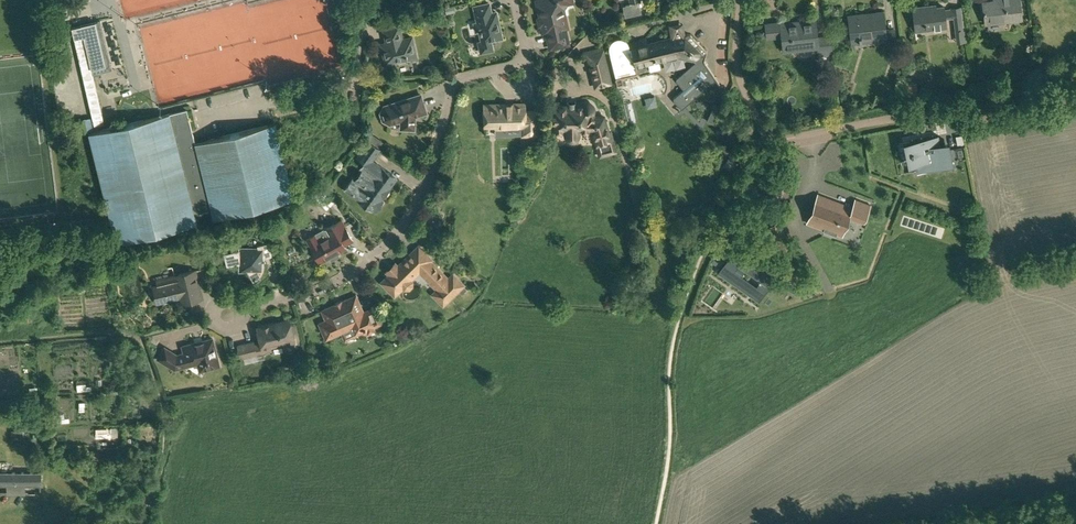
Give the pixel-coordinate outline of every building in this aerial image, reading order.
[(540,16),(536,17),(538,27),(542,26),(544,33),(546,32),(550,48),(568,44),(565,28),(567,27),(564,14),(569,13),(568,9),(569,7),(573,6),(572,2),(572,0),(538,0),(536,0),(537,3),(536,5),(537,10),(539,12),(540,16)] [(982,1),(985,23),(1022,19),(1019,0),(995,0),(982,1)] [(474,23),(474,24),(476,31),(479,30),(482,41),(478,42),(481,52),(493,49),(490,40),(502,38),(496,12),(491,13),(489,3),(474,6),(477,22),(474,23)] [(955,17),(956,29),(963,29),(961,7),(952,8),(952,9),(945,10),(944,6),(928,7),(928,5),(913,7),(916,30),(947,26),(946,18),(955,17)] [(885,29),(883,11),(848,15),(851,42),(859,41),(859,42),(887,39),(887,43),(896,42),(894,28),(885,29)] [(815,19),(780,23),(783,51),(791,50),(791,51),(818,48),(819,53),(819,51),(827,50),(828,52),(832,52),(830,36),(817,37),(815,19)] [(72,27),(74,37),(93,120),(103,118),(92,69),(106,66),(96,22),(72,27)] [(767,37),(774,36),(773,24),(765,25),(767,37)] [(416,56),(412,37),(402,39),(398,25),(383,29),(387,43),(381,44),(386,63),(416,56)] [(609,46),(609,47),(609,49),(610,54),(613,66),(616,78),(620,77),(632,74),(636,73),(634,67),(637,67),(638,66),(639,72),(649,69),(650,71),(661,69),(658,60),(676,55),(677,55),(694,57),(695,60),(695,62),(682,73),(677,78),(676,78),(676,79),(676,80),(676,81),(677,81),(683,89),(674,97),(674,98),(673,98),(673,99),(674,100),(681,109),(683,107),(715,79),(716,80),(718,83),(719,83),(705,61),(704,61),(704,59),(704,58),(704,57),(706,52),(706,51),(705,50),(705,49),(691,34),(688,33),(685,34),(680,40),(669,43),(668,39),(647,44),(642,45),(632,48),(631,48),(629,45),(628,43),(627,41),(626,39),(625,38),(623,37),(622,37),(620,37),(619,36),(617,37),(615,37),(614,38),(613,39),(611,40),(610,41),(610,43),(609,44),(609,46)] [(611,85),(611,83),(602,47),(584,52),(585,58),(586,57),(594,89),(611,85)] [(421,94),(416,96),(388,105),(386,106),(385,107),(383,108),(382,110),(382,112),(381,114),(382,116),(382,118),(383,119),(385,121),(386,122),(388,123),(390,123),(391,123),(392,123),(393,123),(400,121),(401,122),(401,129),(414,129),(415,120),(414,120),(414,116),(426,112),(421,94)] [(555,104),(552,105),(551,105),(552,132),(565,131),(565,134),(565,135),(566,136),(567,138),(567,139),(569,139),(570,140),(571,140),(573,140),(574,140),(575,140),(576,139),(577,138),(578,137),(579,136),(579,134),(579,131),(592,131),(599,154),(613,150),(604,116),(594,116),(592,114),(593,113),(594,112),(594,111),(594,109),(594,108),(594,107),(593,105),(592,104),(591,104),(590,103),(589,102),(587,102),(586,102),(585,103),(584,103),(582,105),(562,105),(559,104),(555,104)] [(484,105),(484,111),(482,113),(482,120),(484,122),(484,127),(495,127),(495,131),(505,130),(505,129),(520,129),(521,137),(540,136),(539,110),(525,110),(525,104),(484,105)] [(714,105),(707,121),(713,124),(721,108),(714,105)] [(213,220),(294,200),(275,124),(195,143),(194,138),(191,138),(189,132),(192,131),(187,110),(89,134),(116,244),(196,224),(194,214),(211,210),(213,220)] [(738,137),(728,132),(719,149),(729,155),(738,137)] [(941,151),(940,144),(938,135),(910,141),(912,150),(910,150),(911,154),(912,154),(913,159),(914,163),(916,171),(934,168),(953,164),(950,149),(941,151)] [(957,145),(964,143),(962,135),(955,136),(957,145)] [(364,162),(345,189),(376,212),(383,201),(381,199),(396,178),(372,160),(380,149),(369,141),(357,157),(364,162)] [(868,205),(854,200),(852,207),(818,194),(807,223),(842,236),(849,217),(863,221),(868,205)] [(306,239),(310,246),(320,262),(346,248),(344,245),(353,240),(341,220),(306,239)] [(193,234),(187,236),(189,244),(195,243),(193,234)] [(780,237),(771,242),(774,249),(784,244),(780,237)] [(265,263),(264,260),(262,261),(262,258),(264,258),(271,256),(268,243),(224,254),(227,267),(239,264),(239,272),(247,272),(253,282),(255,281),(256,280),(257,280),(260,279),(261,276),(263,273),(264,270),(264,267),(265,263)] [(467,289),(463,285),(464,285),(453,274),(448,279),(430,260),(432,259),(419,245),(398,266),(396,264),(388,273),(389,274),(381,282),(394,295),(402,288),(404,289),(407,289),(409,289),(411,288),(412,286),(413,284),(412,281),(411,279),(419,271),(437,289),(432,294),(443,305),(458,290),(462,294),(467,289)] [(725,261),(717,272),(727,279),(748,294),(752,288),(763,296),(778,274),(745,252),(743,255),(734,268),(725,261)] [(156,280),(158,285),(153,286),(157,303),(162,302),(180,298),(181,303),(185,302),(202,298),(195,270),(156,280)] [(319,323),(326,339),(353,327),(356,334),(366,329),(367,331),(374,327),(373,326),(381,323),(374,308),(363,313),(356,296),(322,311),(327,320),(319,323)] [(262,347),(283,342),(283,345),(284,347),(285,350),(288,351),(291,351),(294,350),(295,348),(296,347),(296,344),(290,320),(257,328),(261,342),(254,344),(256,349),(262,347)] [(158,359),(170,366),(172,363),(179,368),(198,363),(200,371),(219,366),(213,338),(182,346),(184,353),(180,354),(179,356),(164,347),(158,359)] [(256,349),(254,344),(254,341),(237,345),(240,358),(257,354),(256,349)] [(51,424),(60,423),(59,415),(59,412),(53,412),(53,415),(51,416),(51,424)] [(7,484),(7,492),(35,491),(33,491),(33,483),(41,483),(41,471),(0,472),(0,484),(7,484)]
